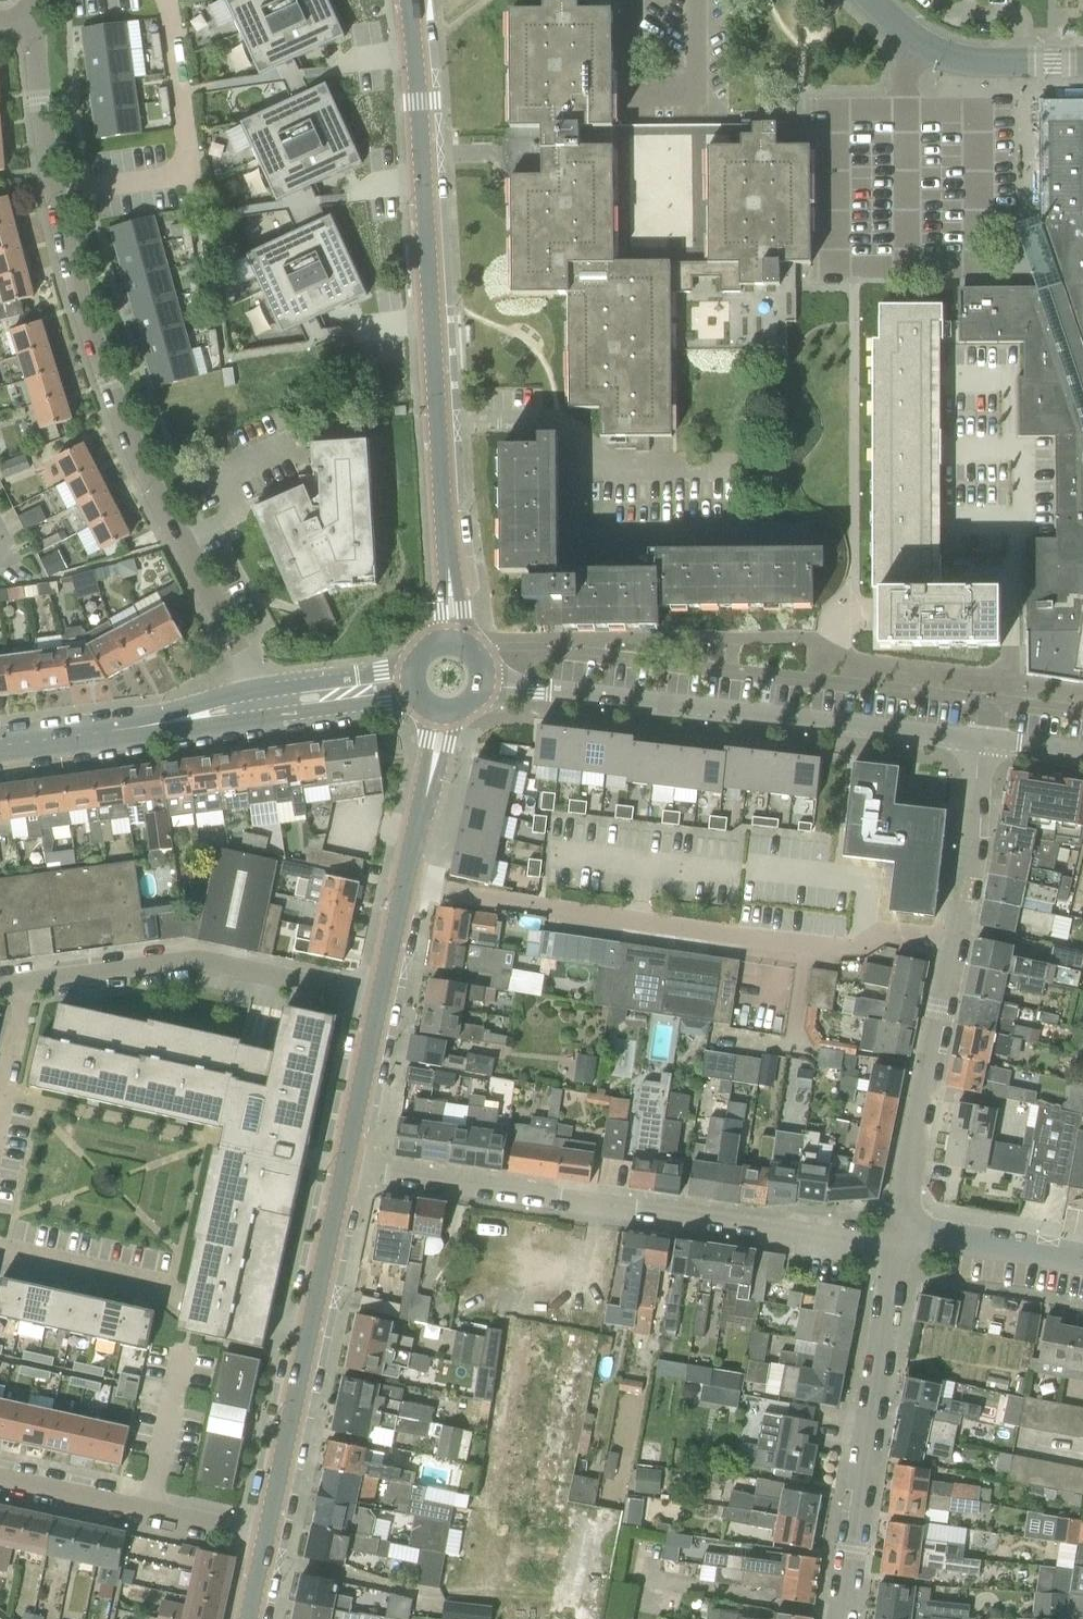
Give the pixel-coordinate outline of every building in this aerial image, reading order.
[(262,76),(262,75),(278,68),(285,84),(303,77),(295,60),(346,37),(329,0),(226,0),(236,22),(222,28),(228,40),(241,34),(261,76),(262,76)] [(610,438),(610,444),(616,444),(616,450),(651,449),(650,438),(673,437),(671,294),(672,294),(672,264),(616,263),(615,127),(614,12),(580,12),(580,1),(545,1),(545,12),(511,12),(512,130),(544,129),(544,178),(513,178),(514,295),(570,295),(571,409),(602,409),(602,438),(610,438)] [(109,35),(109,19),(83,19),(83,36),(109,35)] [(162,34),(154,35),(155,48),(164,47),(162,34)] [(108,52),(108,38),(83,38),(83,52),(108,52)] [(157,61),(166,60),(164,47),(155,48),(157,61)] [(108,71),(108,56),(84,56),(84,71),(108,71)] [(278,203),(280,202),(282,201),(296,195),(302,211),(319,203),(312,186),(363,164),(327,84),(310,92),(303,77),(285,84),(292,100),(242,123),(253,148),(259,160),(278,203)] [(110,94),(110,79),(85,79),(85,94),(110,94)] [(162,102),(171,101),(170,88),(161,89),(162,102)] [(171,101),(162,102),(164,115),(173,114),(171,101)] [(1041,102),(1032,233),(1013,245),(1016,291),(953,291),(954,345),(1019,343),(1020,445),(1048,437),(1047,539),(1019,539),(1022,590),(1028,675),(1082,685),(1082,102),(1041,102)] [(741,294),(741,287),(742,265),(710,265),(710,147),(731,147),(731,126),(692,126),(637,126),(615,127),(616,263),(672,264),(672,294),(691,294),(691,277),(723,277),(723,294),(741,294)] [(778,147),(778,138),(778,126),(731,126),(731,147),(710,147),(710,265),(742,265),(741,287),(781,287),(780,264),(812,264),(811,147),(778,147)] [(314,319),(366,296),(331,216),(326,218),(319,203),(302,211),(296,195),(282,201),(296,232),(245,254),(280,334),(297,326),(305,344),(322,336),(314,319)] [(0,200),(0,227),(15,223),(8,198),(0,200)] [(155,217),(111,229),(119,255),(162,243),(155,217)] [(21,248),(15,223),(0,227),(0,253),(21,248)] [(191,224),(182,225),(184,238),(193,237),(191,224)] [(186,251),(195,249),(193,237),(184,238),(186,251)] [(162,243),(119,255),(126,282),(169,270),(162,243)] [(28,272),(21,248),(0,253),(0,280),(28,272)] [(169,270),(126,282),(133,309),(177,297),(169,270)] [(35,297),(28,272),(0,280),(0,286),(5,304),(0,305),(0,312),(3,321),(25,314),(22,301),(35,297)] [(200,291),(199,279),(190,280),(191,293),(192,293),(200,291)] [(193,305),(202,304),(200,291),(192,293),(191,293),(193,305)] [(177,297),(133,309),(141,336),(184,324),(177,297)] [(951,647),(1002,647),(1002,617),(1002,590),(966,590),(934,590),(934,345),(934,323),(945,323),(945,306),(942,306),(928,306),(925,306),(913,306),(910,306),(908,306),(899,306),(896,306),(894,306),(894,319),(880,319),(880,341),(884,341),(884,354),(874,354),(874,373),(882,373),(882,385),(874,385),(874,482),(882,482),(882,495),(874,495),(874,514),(882,514),(882,526),(874,526),(874,576),(874,592),(881,592),(881,647),(913,647),(935,647),(937,647),(940,647),(940,636),(951,636),(951,647)] [(21,356),(50,347),(42,322),(13,331),(21,356)] [(184,324),(141,336),(148,362),(191,350),(184,324)] [(208,332),(210,345),(219,343),(217,331),(208,332)] [(221,356),(219,343),(210,345),(212,357),(221,356)] [(28,380),(57,371),(50,347),(21,356),(28,380)] [(191,350),(148,362),(155,389),(199,377),(191,350)] [(28,380),(35,405),(65,396),(57,371),(28,380)] [(43,430),(73,420),(65,396),(35,405),(43,430)] [(660,608),(674,608),(673,605),(689,605),(689,608),(704,608),(704,605),(720,605),(720,608),(735,608),(735,605),(751,604),(751,607),(766,607),(766,604),(781,604),(781,607),(797,607),(797,604),(812,604),(812,607),(815,607),(814,569),(825,569),(825,556),(657,557),(658,576),(565,577),(565,579),(554,579),(553,437),(560,437),(560,436),(540,436),(541,447),(502,447),(502,463),(505,463),(505,478),(502,478),(502,494),(505,494),(505,509),(502,509),(502,525),(505,524),(505,540),(502,540),(503,555),(506,555),(506,571),(503,571),(503,573),(533,573),(533,580),(526,580),(526,601),(540,601),(540,622),(565,622),(565,629),(581,628),(581,625),(596,625),(596,628),(612,628),(612,625),(627,625),(627,628),(643,628),(643,625),(658,625),(658,628),(660,628),(660,608)] [(378,586),(370,450),(363,450),(362,442),(314,445),(313,445),(313,446),(314,458),(316,483),(254,509),(296,605),(299,604),(313,635),(338,625),(324,593),(334,589),(337,588),(378,586)] [(56,459),(68,482),(96,468),(84,444),(56,459)] [(31,469),(26,456),(0,466),(0,468),(4,479),(31,469)] [(80,505),(108,490),(96,468),(68,482),(80,505)] [(108,490),(80,505),(91,528),(119,513),(108,490)] [(42,507),(22,516),(28,528),(47,518),(42,507)] [(103,551),(131,536),(119,513),(91,528),(103,551)] [(69,569),(60,552),(41,560),(48,575),(49,578),(69,569)] [(136,560),(119,564),(124,580),(140,574),(139,570),(136,560)] [(104,568),(96,570),(99,582),(108,579),(104,568)] [(92,585),(99,582),(96,570),(73,577),(74,583),(75,589),(92,585)] [(51,595),(60,594),(58,582),(50,584),(51,595)] [(50,584),(44,585),(40,585),(39,585),(40,597),(51,595),(50,584)] [(165,603),(181,594),(176,584),(159,593),(165,603)] [(9,589),(8,589),(0,590),(0,592),(1,602),(10,601),(9,589)] [(161,652),(185,639),(180,629),(185,626),(177,611),(171,614),(166,604),(159,593),(135,606),(136,609),(141,618),(161,652)] [(161,652),(141,618),(136,609),(135,606),(109,620),(109,623),(115,632),(135,666),(161,652)] [(135,666),(115,632),(109,623),(88,635),(89,646),(90,645),(109,679),(122,672),(135,666)] [(90,645),(89,646),(88,635),(85,629),(84,629),(83,627),(68,629),(68,631),(65,637),(66,640),(67,650),(71,684),(72,684),(109,679),(90,645)] [(37,639),(39,654),(43,691),(72,688),(72,684),(71,684),(67,650),(66,640),(65,637),(63,638),(63,636),(37,639)] [(14,695),(43,691),(39,654),(10,657),(14,695)] [(14,695),(10,657),(0,659),(0,697),(14,695)] [(560,768),(564,730),(540,727),(535,766),(560,768)] [(588,732),(564,730),(560,768),(583,771),(588,732)] [(611,735),(588,732),(583,771),(606,774),(611,735)] [(634,738),(611,735),(606,774),(630,777),(634,742),(634,738)] [(366,798),(385,796),(383,779),(384,779),(378,736),(325,743),(330,786),(332,802),(366,798)] [(657,745),(634,742),(630,777),(629,781),(653,784),(657,745)] [(297,746),(304,790),(330,786),(325,743),(297,746)] [(680,748),(657,745),(653,784),(676,786),(680,748)] [(297,746),(270,750),(277,802),(277,805),(293,803),(295,817),(308,816),(304,790),(297,746)] [(704,750),(680,748),(676,786),(699,789),(704,750)] [(751,751),(728,749),(727,753),(723,788),(746,790),(751,751)] [(244,753),(251,806),(277,802),(270,750),(244,753)] [(727,753),(704,750),(699,789),(723,792),(723,788),(727,753)] [(774,754),(751,751),(746,790),(770,793),(774,754)] [(252,808),(251,806),(244,753),(216,757),(224,811),(252,808)] [(798,757),(774,754),(770,793),(793,796),(798,757)] [(199,815),(224,811),(216,757),(191,761),(199,815)] [(822,760),(798,757),(793,796),(818,799),(822,760)] [(477,760),(472,784),(510,792),(515,768),(477,760)] [(163,764),(171,818),(199,815),(191,761),(163,764)] [(174,850),(170,818),(171,818),(163,764),(123,770),(129,818),(131,818),(133,825),(147,824),(150,853),(174,850)] [(936,918),(948,815),(896,808),(901,769),(855,764),(844,860),(896,866),(891,913),(936,918)] [(115,841),(112,821),(129,818),(123,770),(97,773),(106,842),(115,841)] [(1013,772),(1001,827),(1036,834),(1043,847),(1060,849),(1061,844),(1082,848),(1082,843),(1082,783),(1013,772)] [(68,777),(72,813),(88,811),(90,823),(93,844),(106,842),(97,773),(68,777)] [(72,813),(68,777),(38,781),(45,830),(43,830),(44,838),(47,854),(54,853),(56,842),(54,828),(74,826),(72,813)] [(942,810),(946,782),(914,778),(911,806),(942,810)] [(44,838),(43,830),(45,830),(38,781),(10,785),(16,834),(16,839),(29,838),(29,840),(44,838)] [(472,784),(467,807),(505,815),(510,792),(472,784)] [(16,834),(10,785),(0,786),(0,836),(16,834)] [(544,793),(543,802),(556,803),(557,794),(544,793)] [(580,801),(571,800),(569,813),(578,814),(580,801)] [(588,802),(580,801),(578,814),(587,815),(588,802)] [(556,803),(543,802),(542,810),(555,812),(556,803)] [(626,807),(618,806),(616,819),(625,820),(626,807)] [(467,807),(462,830),(500,838),(505,815),(467,807)] [(635,808),(626,807),(625,820),(633,821),(635,808)] [(673,812),(664,811),(663,824),(671,825),(673,812)] [(681,813),(673,812),(671,825),(680,826),(681,813)] [(535,816),(534,825),(547,826),(548,818),(535,816)] [(719,818),(711,817),(709,830),(718,831),(719,818)] [(767,819),(754,817),(753,826),(766,828),(767,819)] [(728,819),(719,818),(718,831),(727,832),(728,819)] [(780,821),(767,819),(766,828),(779,829),(780,821)] [(815,825),(802,823),(801,832),(814,833),(815,825)] [(547,826),(534,825),(533,833),(546,835),(547,826)] [(1033,858),(1057,863),(1060,849),(1043,847),(1036,834),(1001,827),(996,852),(1033,858)] [(462,830),(457,853),(495,861),(500,838),(462,830)] [(243,849),(255,851),(259,836),(246,833),(243,849)] [(215,849),(215,848),(213,836),(200,838),(202,849),(215,849)] [(270,838),(259,836),(255,851),(267,854),(270,838)] [(202,849),(203,865),(215,863),(216,863),(219,849),(220,849),(220,848),(215,848),(215,849),(202,849)] [(308,863),(322,866),(325,852),(308,848),(308,863)] [(215,863),(204,916),(200,941),(261,954),(268,920),(271,905),(280,862),(220,849),(219,849),(216,863),(215,863)] [(362,875),(365,861),(365,860),(325,852),(322,866),(362,875)] [(1071,893),(1074,878),(1054,874),(1057,863),(1033,858),(996,852),(991,876),(1071,893)] [(490,885),(495,861),(457,853),(452,877),(490,885)] [(530,860),(529,869),(542,870),(543,862),(530,860)] [(146,943),(142,908),(135,861),(124,863),(95,867),(106,948),(146,943)] [(355,910),(361,884),(361,883),(328,876),(325,871),(284,863),(281,874),(313,880),(309,901),(321,903),(355,910)] [(95,867),(44,874),(55,955),(106,948),(95,867)] [(542,870),(529,869),(528,877),(541,879),(542,870)] [(33,958),(55,955),(44,874),(0,880),(0,963),(33,958)] [(991,876),(986,901),(1022,909),(1051,915),(1054,905),(1056,906),(1057,899),(1069,901),(1071,893),(991,876)] [(986,901),(981,926),(1015,933),(1018,924),(1033,927),(1032,933),(1051,937),(1055,916),(1051,915),(1022,909),(986,901)] [(182,911),(181,903),(142,908),(146,943),(162,941),(158,915),(170,913),(182,911)] [(349,937),(355,910),(321,903),(316,928),(316,930),(349,937)] [(284,908),(271,905),(268,920),(281,922),(284,908)] [(498,917),(442,908),(440,908),(435,940),(500,950),(504,922),(497,921),(498,917)] [(174,939),(186,938),(182,911),(170,913),(174,939)] [(186,938),(200,941),(204,916),(182,911),(186,938)] [(162,941),(174,939),(170,913),(158,915),(162,941)] [(261,954),(273,956),(281,922),(268,920),(261,954)] [(344,962),(349,937),(316,930),(316,928),(301,925),(295,952),(344,962)] [(544,932),(542,944),(540,957),(553,959),(556,934),(544,932)] [(601,964),(616,967),(620,943),(556,934),(553,959),(600,966),(601,964)] [(978,939),(972,967),(1034,981),(1079,991),(1082,970),(1082,953),(1052,946),(1049,961),(1051,962),(1050,966),(1011,957),(1014,946),(978,939)] [(431,966),(493,975),(496,975),(500,950),(435,940),(431,966)] [(540,957),(542,944),(528,942),(526,956),(540,958),(540,957)] [(671,951),(621,943),(620,943),(616,967),(610,1007),(611,1007),(629,1010),(662,1015),(671,951)] [(731,1026),(741,961),(671,951),(662,1015),(731,1026)] [(894,969),(869,964),(864,985),(889,990),(888,996),(922,1002),(930,963),(897,956),(894,969)] [(595,1005),(610,1007),(616,967),(601,964),(600,966),(595,1005)] [(1000,1004),(1004,987),(1032,993),(1034,981),(972,967),(966,997),(1000,1004)] [(839,973),(812,969),(806,1007),(809,1007),(820,1009),(833,1011),(839,973)] [(497,989),(509,991),(542,996),(545,976),(514,970),(513,970),(512,977),(496,975),(493,975),(491,988),(497,989)] [(484,1004),(485,1001),(495,1002),(497,989),(491,988),(491,989),(433,980),(429,1006),(465,1011),(466,1001),(484,1004)] [(858,998),(854,1016),(865,1018),(866,1018),(871,1019),(871,1015),(885,1017),(885,1021),(885,1022),(916,1028),(922,1002),(888,996),(887,1003),(872,1000),(858,998)] [(960,1026),(1023,1041),(1032,1042),(1034,1029),(1016,1025),(1020,1008),(1000,1004),(966,997),(960,1026)] [(265,1349),(265,1346),(271,1320),(305,1168),(302,1167),(306,1148),(309,1149),(338,1018),(287,1007),(286,1012),(252,1005),(252,1001),(251,1001),(242,1041),(151,1021),(150,1024),(61,1005),(53,1040),(42,1038),(31,1087),(226,1130),(222,1149),(217,1148),(196,1241),(199,1241),(186,1302),(180,1330),(265,1349)] [(492,1031),(486,1030),(486,1028),(463,1024),(465,1011),(429,1006),(424,1034),(507,1047),(509,1037),(491,1034),(492,1031)] [(629,1010),(611,1007),(608,1026),(619,1027),(627,1022),(629,1010)] [(817,1028),(820,1009),(809,1007),(805,1029),(815,1049),(822,1050),(823,1049),(845,1052),(858,1054),(858,1047),(843,1044),(843,1041),(825,1038),(825,1041),(824,1041),(817,1028)] [(1058,1025),(1060,1016),(1043,1012),(1039,1011),(1037,1019),(1041,1020),(1058,1025)] [(874,1051),(908,1056),(911,1056),(916,1028),(885,1022),(885,1021),(871,1019),(866,1018),(865,1018),(861,1049),(874,1051)] [(681,1033),(708,1037),(710,1024),(683,1020),(681,1033)] [(991,1054),(1020,1060),(1023,1041),(960,1026),(953,1057),(986,1063),(986,1064),(989,1064),(991,1054)] [(410,1061),(467,1072),(493,1076),(497,1059),(470,1054),(470,1059),(445,1055),(447,1041),(414,1035),(410,1061)] [(1072,1049),(1082,1051),(1082,1038),(1075,1036),(1072,1049)] [(820,1066),(843,1070),(844,1064),(845,1052),(823,1049),(822,1050),(820,1066)] [(735,1082),(738,1056),(707,1051),(703,1077),(701,1090),(731,1095),(733,1081),(735,1082)] [(1074,1051),(1068,1081),(1082,1084),(1082,1053),(1074,1051)] [(845,1052),(844,1064),(857,1067),(859,1057),(857,1056),(858,1054),(845,1052)] [(763,1060),(762,1066),(776,1068),(778,1057),(765,1055),(764,1055),(763,1060)] [(738,1056),(735,1082),(759,1085),(762,1066),(763,1060),(738,1056)] [(598,1085),(601,1058),(591,1057),(587,1084),(598,1085)] [(1029,1090),(1011,1087),(983,1081),(983,1080),(986,1064),(986,1063),(953,1057),(947,1087),(973,1092),(999,1098),(1027,1103),(1029,1090)] [(900,1097),(905,1071),(875,1065),(869,1091),(900,1097)] [(998,1068),(995,1083),(1011,1085),(1014,1070),(998,1068)] [(812,1089),(813,1072),(799,1070),(797,1087),(812,1089)] [(434,1085),(436,1072),(425,1071),(424,1078),(428,1084),(434,1085)] [(458,1075),(437,1071),(435,1083),(456,1087),(458,1075)] [(631,1189),(655,1192),(656,1192),(670,1093),(669,1093),(672,1075),(664,1074),(662,1084),(648,1081),(641,1086),(637,1113),(641,1118),(631,1189)] [(860,1080),(860,1079),(855,1077),(843,1076),(841,1086),(842,1087),(858,1090),(860,1080)] [(856,1101),(858,1090),(842,1087),(840,1098),(856,1101)] [(564,1149),(555,1148),(559,1124),(560,1121),(564,1090),(554,1088),(550,1119),(534,1117),(532,1127),(517,1125),(515,1132),(514,1142),(513,1150),(510,1172),(559,1179),(564,1149)] [(893,1133),(900,1097),(869,1091),(862,1127),(893,1133)] [(970,1107),(958,1105),(953,1134),(993,1142),(993,1141),(999,1110),(997,1110),(999,1098),(973,1092),(970,1107)] [(588,1103),(610,1107),(612,1097),(590,1093),(588,1103)] [(656,1192),(661,1193),(680,1196),(685,1161),(676,1160),(681,1123),(687,1124),(691,1096),(670,1093),(656,1192)] [(471,1097),(470,1106),(467,1128),(455,1126),(450,1163),(478,1167),(487,1098),(471,1097)] [(631,1101),(612,1097),(610,1107),(608,1119),(603,1159),(624,1162),(630,1122),(627,1122),(631,1101)] [(414,1120),(401,1119),(396,1155),(424,1159),(433,1101),(417,1098),(414,1120)] [(478,1167),(504,1171),(509,1133),(496,1131),(499,1110),(500,1103),(487,1101),(487,1098),(478,1167)] [(450,1163),(455,1126),(443,1125),(447,1103),(433,1101),(424,1159),(450,1163)] [(1082,1111),(1082,1104),(1068,1101),(1063,1104),(1062,1110),(1082,1115),(1082,1111)] [(1044,1205),(1047,1183),(1070,1187),(1079,1131),(1082,1132),(1082,1123),(1082,1115),(1062,1110),(1039,1106),(1035,1130),(1032,1147),(1028,1161),(1023,1201),(1044,1205)] [(695,1162),(690,1197),(717,1201),(730,1119),(728,1119),(712,1116),(711,1120),(697,1118),(690,1161),(695,1162)] [(744,1121),(730,1119),(717,1201),(740,1205),(741,1203),(746,1169),(737,1168),(744,1121)] [(836,1133),(848,1135),(852,1123),(839,1120),(836,1133)] [(1082,1190),(1082,1123),(1082,1132),(1079,1131),(1070,1187),(1082,1190)] [(572,1140),(574,1126),(559,1124),(555,1148),(564,1149),(559,1179),(591,1183),(595,1154),(596,1143),(572,1140)] [(856,1163),(885,1170),(893,1133),(862,1127),(855,1163),(854,1163),(856,1163)] [(1032,1147),(1035,1130),(1027,1129),(1024,1145),(1032,1147)] [(835,1146),(819,1144),(821,1133),(808,1131),(807,1142),(798,1204),(826,1203),(834,1155),(835,1146)] [(947,1165),(969,1169),(988,1172),(988,1169),(1003,1172),(1005,1157),(1028,1161),(1032,1147),(1024,1145),(1023,1147),(993,1141),(993,1142),(953,1134),(947,1165)] [(746,1165),(746,1169),(741,1203),(767,1207),(768,1203),(772,1163),(773,1163),(777,1138),(764,1136),(760,1167),(746,1165)] [(798,1204),(807,1142),(777,1138),(773,1163),(772,1163),(768,1203),(774,1204),(777,1206),(798,1204)] [(853,1162),(853,1163),(849,1162),(850,1158),(834,1155),(826,1203),(879,1199),(885,1170),(856,1163),(854,1163),(853,1162)] [(384,1194),(379,1229),(389,1230),(388,1239),(381,1238),(377,1265),(396,1268),(395,1277),(407,1279),(411,1257),(398,1255),(401,1233),(410,1234),(415,1199),(384,1194)] [(420,1199),(411,1257),(407,1279),(402,1305),(403,1305),(401,1318),(429,1324),(433,1298),(419,1295),(428,1237),(443,1240),(448,1204),(420,1199)] [(629,1266),(622,1311),(638,1314),(650,1233),(627,1230),(626,1232),(622,1265),(629,1266)] [(667,1271),(672,1239),(673,1237),(650,1233),(638,1314),(637,1326),(634,1326),(632,1333),(650,1335),(654,1309),(655,1309),(661,1270),(667,1271)] [(704,1279),(709,1244),(677,1239),(664,1330),(678,1332),(685,1284),(684,1283),(685,1277),(702,1279),(704,1279)] [(706,1337),(713,1290),(724,1292),(724,1289),(724,1283),(728,1283),(732,1247),(709,1244),(704,1279),(702,1279),(697,1312),(695,1336),(706,1337)] [(759,1251),(732,1247),(728,1283),(724,1283),(724,1289),(729,1290),(731,1292),(739,1293),(736,1317),(756,1319),(759,1301),(751,1300),(759,1251)] [(768,1281),(772,1253),(759,1251),(751,1300),(759,1301),(764,1302),(767,1281),(768,1281)] [(781,1283),(785,1255),(772,1253),(768,1281),(781,1283)] [(0,1294),(0,1318),(21,1322),(29,1284),(4,1278),(0,1294)] [(861,1291),(821,1283),(818,1297),(792,1292),(789,1306),(803,1309),(816,1312),(816,1310),(856,1317),(861,1291)] [(46,1328),(55,1289),(29,1284),(21,1322),(46,1328)] [(72,1333),(80,1295),(55,1289),(46,1328),(72,1333)] [(916,1322),(921,1322),(973,1332),(980,1295),(962,1292),(960,1301),(922,1295),(916,1322)] [(72,1333),(97,1339),(106,1301),(80,1295),(72,1333)] [(361,1309),(401,1318),(403,1305),(402,1305),(364,1296),(361,1309)] [(106,1301),(97,1339),(123,1345),(131,1306),(106,1301)] [(123,1345),(148,1350),(157,1312),(131,1306),(123,1345)] [(850,1349),(856,1317),(816,1310),(816,1312),(803,1309),(797,1340),(801,1341),(819,1345),(819,1344),(850,1349)] [(1021,1313),(1016,1340),(1036,1344),(1040,1316),(1021,1313)] [(359,1315),(353,1341),(412,1354),(412,1353),(415,1339),(391,1333),(394,1322),(359,1315)] [(1060,1320),(1049,1318),(1042,1360),(1033,1359),(1030,1371),(1065,1377),(1067,1366),(1074,1330),(1059,1327),(1060,1320)] [(503,1331),(488,1328),(487,1337),(481,1368),(497,1371),(503,1331)] [(1067,1366),(1082,1370),(1082,1331),(1074,1330),(1067,1366)] [(453,1362),(471,1366),(477,1336),(459,1332),(453,1362)] [(770,1335),(754,1332),(749,1359),(765,1362),(770,1335)] [(487,1337),(477,1336),(471,1366),(481,1368),(487,1337)] [(402,1367),(409,1368),(430,1373),(433,1358),(412,1353),(412,1354),(353,1341),(347,1368),(383,1376),(383,1375),(399,1378),(402,1367)] [(801,1341),(799,1352),(799,1354),(782,1351),(780,1364),(785,1365),(845,1376),(850,1349),(819,1344),(819,1345),(801,1341)] [(24,1360),(39,1363),(41,1355),(25,1351),(24,1360)] [(251,1413),(253,1404),(262,1360),(226,1352),(198,1483),(235,1490),(246,1438),(244,1437),(249,1413),(251,1413)] [(41,1355),(39,1363),(54,1366),(56,1358),(41,1355)] [(771,1364),(750,1361),(747,1382),(767,1385),(771,1364)] [(76,1362),(74,1371),(89,1374),(91,1366),(76,1362)] [(713,1370),(689,1365),(686,1381),(711,1386),(713,1370)] [(845,1376),(785,1365),(779,1396),(809,1401),(809,1402),(839,1407),(845,1376)] [(36,1378),(37,1369),(22,1366),(20,1374),(36,1378)] [(89,1374),(104,1377),(106,1369),(91,1366),(89,1374)] [(52,1373),(37,1369),(36,1378),(51,1381),(52,1373)] [(721,1387),(743,1391),(746,1374),(713,1370),(711,1386),(721,1387)] [(120,1384),(127,1386),(128,1381),(141,1383),(142,1377),(132,1375),(122,1373),(120,1381),(120,1384)] [(86,1389),(88,1380),(73,1377),(71,1386),(86,1389)] [(428,1406),(404,1401),(406,1390),(380,1384),(345,1377),(340,1404),(432,1422),(435,1408),(428,1406)] [(1023,1398),(1024,1398),(1028,1379),(1019,1377),(1015,1397),(1023,1398)] [(904,1379),(902,1392),(905,1393),(903,1402),(935,1409),(980,1419),(982,1406),(965,1403),(940,1397),(943,1386),(908,1378),(908,1379),(904,1379)] [(621,1391),(643,1394),(645,1383),(624,1379),(621,1391)] [(103,1384),(88,1380),(86,1389),(101,1392),(103,1384)] [(124,1398),(137,1401),(141,1383),(128,1381),(127,1386),(124,1398)] [(124,1398),(127,1386),(120,1384),(119,1387),(117,1397),(124,1398)] [(741,1392),(720,1388),(717,1405),(738,1408),(741,1392)] [(1037,1430),(1043,1401),(1026,1397),(1020,1427),(1037,1430)] [(0,1419),(0,1439),(21,1444),(30,1405),(4,1399),(0,1419)] [(1043,1401),(1037,1430),(1055,1434),(1060,1404),(1043,1401)] [(895,1430),(955,1442),(959,1424),(933,1418),(935,1409),(903,1402),(901,1402),(900,1407),(898,1408),(897,1414),(898,1417),(895,1430)] [(429,1438),(429,1436),(432,1422),(340,1404),(334,1431),(369,1439),(372,1427),(429,1438)] [(792,1473),(812,1476),(818,1446),(814,1445),(818,1423),(814,1422),(817,1409),(791,1404),(788,1417),(767,1413),(760,1449),(756,1466),(777,1469),(776,1475),(791,1478),(792,1473)] [(1055,1434),(1081,1439),(1082,1429),(1082,1408),(1060,1404),(1055,1434)] [(21,1444),(46,1449),(55,1410),(30,1405),(21,1444)] [(55,1410),(46,1449),(71,1455),(80,1416),(55,1410)] [(80,1416),(71,1455),(97,1460),(105,1421),(80,1416)] [(105,1421),(97,1460),(123,1466),(131,1427),(105,1421)] [(438,1458),(459,1462),(466,1429),(445,1425),(438,1458)] [(891,1452),(890,1457),(924,1463),(926,1453),(951,1459),(955,1442),(895,1430),(893,1442),(891,1444),(890,1449),(891,1452)] [(580,1454),(588,1456),(592,1432),(584,1431),(580,1454)] [(362,1474),(380,1478),(399,1482),(404,1483),(413,1485),(414,1485),(414,1484),(417,1472),(401,1469),(402,1468),(385,1465),(387,1453),(332,1441),(326,1467),(362,1474)] [(616,1481),(621,1454),(610,1452),(604,1478),(616,1481)] [(1010,1473),(1013,1456),(999,1453),(996,1470),(1010,1473)] [(1022,1484),(1027,1458),(1013,1456),(1010,1473),(1011,1473),(1009,1481),(1022,1484)] [(1040,1461),(1027,1458),(1022,1484),(1032,1486),(1035,1486),(1040,1461)] [(1054,1463),(1040,1461),(1035,1486),(1049,1489),(1054,1463)] [(697,1463),(696,1471),(705,1472),(706,1464),(697,1463)] [(1067,1466),(1054,1463),(1049,1489),(1062,1491),(1067,1466)] [(894,1491),(953,1498),(980,1501),(981,1489),(982,1489),(982,1488),(954,1484),(929,1481),(930,1470),(898,1465),(894,1491)] [(1081,1468),(1067,1466),(1062,1491),(1074,1494),(1076,1494),(1081,1468)] [(320,1497),(355,1505),(356,1502),(375,1505),(380,1478),(362,1474),(326,1467),(320,1497)] [(662,1471),(638,1469),(636,1493),(661,1494),(662,1471)] [(401,1498),(410,1500),(413,1485),(404,1483),(401,1498)] [(443,1522),(452,1523),(455,1507),(424,1501),(427,1487),(414,1484),(414,1485),(413,1485),(410,1500),(407,1513),(407,1514),(417,1516),(443,1521),(443,1522)] [(1074,1494),(1062,1491),(1049,1489),(1035,1486),(1032,1486),(1029,1497),(1042,1500),(1042,1498),(1057,1501),(1057,1499),(1072,1502),(1069,1519),(1069,1520),(1082,1523),(1082,1521),(1082,1495),(1076,1494),(1074,1494)] [(743,1509),(817,1523),(819,1512),(822,1510),(823,1503),(821,1500),(822,1496),(784,1488),(782,1501),(756,1496),(733,1492),(730,1507),(743,1509)] [(980,1516),(980,1514),(981,1503),(953,1498),(894,1491),(891,1514),(924,1518),(925,1509),(980,1516)] [(468,1509),(470,1496),(457,1494),(455,1507),(468,1509)] [(378,1517),(371,1509),(355,1505),(320,1497),(314,1526),(350,1533),(374,1538),(378,1517)] [(407,1513),(410,1500),(401,1498),(398,1511),(407,1513)] [(993,1505),(981,1502),(980,1512),(991,1514),(993,1505)] [(730,1507),(727,1521),(750,1526),(778,1531),(776,1542),(812,1549),(813,1545),(815,1543),(817,1536),(815,1533),(817,1523),(743,1509),(730,1507)] [(22,1550),(23,1550),(30,1514),(6,1508),(0,1536),(0,1569),(9,1571),(13,1548),(22,1550)] [(643,1514),(629,1512),(628,1525),(642,1526),(643,1514)] [(23,1550),(33,1552),(47,1555),(55,1519),(30,1514),(23,1550)] [(1079,1548),(1079,1545),(1082,1523),(1069,1520),(1069,1519),(1043,1515),(1040,1540),(1061,1544),(1061,1545),(1079,1548)] [(443,1521),(417,1516),(410,1546),(422,1549),(422,1548),(447,1554),(452,1523),(443,1522),(443,1521)] [(71,1573),(73,1560),(80,1524),(55,1519),(47,1555),(61,1558),(59,1571),(71,1573)] [(923,1527),(890,1522),(889,1526),(888,1526),(887,1536),(888,1537),(886,1549),(964,1559),(964,1558),(966,1545),(922,1539),(923,1527)] [(73,1560),(97,1565),(105,1530),(80,1524),(73,1560)] [(314,1526),(307,1557),(307,1558),(344,1565),(349,1541),(353,1542),(356,1551),(389,1558),(392,1542),(374,1538),(350,1533),(314,1526)] [(103,1567),(100,1582),(116,1586),(123,1556),(127,1534),(105,1530),(97,1565),(103,1567)] [(138,1536),(135,1558),(146,1559),(149,1538),(138,1536)] [(681,1561),(702,1564),(705,1540),(693,1538),(692,1549),(682,1548),(681,1561)] [(1076,1566),(1079,1548),(1061,1545),(1058,1567),(1074,1569),(1075,1570),(1076,1566)] [(235,1557),(184,1546),(181,1560),(180,1563),(180,1569),(196,1572),(231,1580),(235,1557)] [(422,1548),(422,1549),(416,1584),(440,1589),(447,1554),(422,1548)] [(676,1561),(678,1554),(673,1549),(667,1548),(665,1560),(676,1561)] [(883,1570),(883,1574),(932,1580),(938,1576),(938,1569),(980,1575),(982,1561),(964,1558),(964,1559),(886,1549),(885,1560),(884,1560),(883,1570)] [(704,1565),(718,1567),(728,1568),(730,1555),(706,1551),(704,1565)] [(728,1568),(745,1571),(818,1582),(821,1559),(784,1554),(783,1562),(747,1557),(747,1558),(730,1555),(728,1568)] [(742,1586),(743,1583),(779,1589),(778,1599),(815,1604),(818,1582),(745,1571),(728,1568),(718,1567),(716,1581),(742,1586)] [(1052,1593),(1071,1595),(1074,1569),(1058,1567),(1056,1567),(1052,1593)] [(123,1582),(134,1584),(137,1571),(126,1569),(123,1582)] [(231,1580),(196,1572),(191,1595),(226,1602),(231,1580)] [(304,1574),(303,1575),(298,1603),(352,1609),(354,1598),(336,1594),(338,1581),(304,1574)] [(641,1586),(619,1581),(610,1618),(634,1618),(641,1586)] [(123,1582),(121,1592),(132,1594),(134,1584),(123,1582)] [(953,1605),(930,1601),(931,1591),(915,1589),(915,1587),(882,1583),(881,1587),(880,1586),(879,1597),(880,1597),(878,1609),(939,1617),(951,1618),(953,1605)] [(1071,1595),(1052,1593),(1050,1618),(1053,1618),(1066,1618),(1071,1595)] [(191,1595),(189,1606),(164,1600),(160,1617),(168,1618),(222,1618),(226,1602),(191,1595)] [(1066,1618),(1082,1618),(1082,1597),(1071,1595),(1066,1618)] [(444,1618),(492,1618),(494,1608),(446,1602),(444,1618)] [(294,1618),(330,1618),(331,1618),(387,1618),(361,1615),(351,1613),(352,1609),(298,1603),(294,1618)] [(960,1617),(955,1616),(954,1618),(951,1618),(939,1617),(878,1609),(877,1618),(960,1618),(960,1617)]
